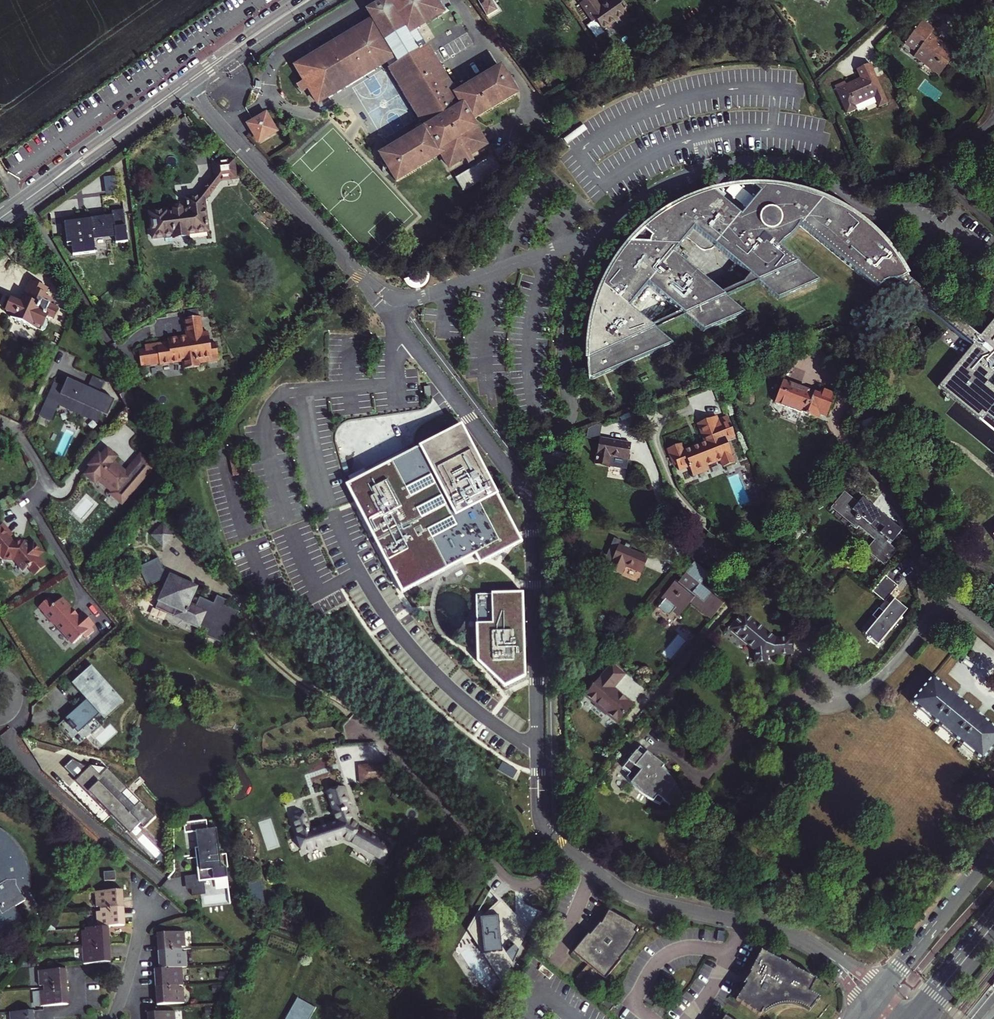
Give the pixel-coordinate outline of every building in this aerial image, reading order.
[(317,106),(353,83),(383,64),(394,58),(384,42),(401,31),(403,35),(412,30),(440,12),(432,0),(382,0),(382,1),(388,10),(384,13),(378,4),(370,9),(375,18),(369,21),(341,39),(293,69),(303,85),(307,91),(317,106)] [(488,0),(477,0),(488,16),(498,10),(492,0),(489,0),(488,1),(488,0)] [(581,4),(595,23),(596,21),(598,23),(590,29),(599,40),(608,34),(606,31),(617,23),(618,25),(629,16),(617,0),(613,0),(604,7),(599,0),(587,0),(581,4)] [(388,10),(382,1),(378,4),(384,13),(388,10)] [(375,18),(370,9),(364,13),(369,21),(375,18)] [(923,50),(922,53),(940,65),(939,66),(938,67),(946,72),(959,52),(961,53),(965,46),(951,36),(950,38),(948,40),(940,35),(941,32),(936,30),(939,25),(927,17),(910,42),(923,50)] [(590,29),(587,31),(595,43),(599,40),(590,29)] [(384,42),(394,58),(383,64),(387,70),(416,52),(415,51),(418,49),(419,50),(423,48),(412,30),(403,35),(401,31),(384,42)] [(424,130),(381,158),(397,183),(441,156),(449,169),(463,160),(470,156),(485,146),(470,122),(514,94),(498,68),(453,96),(423,48),(419,50),(418,49),(415,51),(416,52),(387,70),(424,130)] [(940,65),(922,53),(921,54),(939,66),(940,65)] [(871,68),(858,74),(862,84),(848,90),(846,87),(837,91),(849,119),(859,114),(858,111),(876,102),(880,113),(890,108),(871,68)] [(307,91),(303,85),(297,89),(301,95),(307,91)] [(255,124),(250,128),(252,131),(261,144),(277,133),(266,117),(255,124)] [(474,162),(470,156),(463,160),(467,166),(474,162)] [(492,157),(454,174),(461,188),(499,171),(492,157)] [(211,184),(216,188),(221,181),(237,180),(235,161),(214,163),(216,178),(211,184)] [(204,192),(209,196),(216,188),(211,184),(204,192)] [(892,287),(895,287),(897,287),(900,289),(902,290),(904,292),(906,294),(920,288),(911,281),(912,280),(911,279),(907,272),(903,265),(899,258),(894,252),(889,245),(884,239),(879,233),(873,227),(863,220),(853,213),(843,207),(832,201),(820,197),(809,193),(797,190),(785,188),(776,187),(768,187),(760,187),(759,187),(752,187),(761,195),(754,203),(753,203),(752,203),(751,203),(749,204),(749,205),(748,207),(749,208),(749,209),(743,217),(714,193),(704,196),(694,200),(685,205),(676,209),(667,215),(658,221),(650,227),(642,234),(637,239),(632,244),(628,249),(623,254),(619,260),(616,266),(612,272),(609,278),(605,284),(602,291),(599,298),(597,305),(594,312),(592,320),(591,327),(590,335),(588,346),(588,358),(589,370),(590,382),(673,346),(628,309),(649,286),(704,332),(744,315),(714,289),(721,279),(723,280),(736,264),(780,300),(820,282),(780,249),(785,244),(799,227),(879,294),(881,292),(883,291),(885,290),(887,289),(890,288),(892,287)] [(744,202),(750,194),(742,187),(735,195),(744,202)] [(168,211),(150,213),(153,239),(209,232),(207,222),(205,201),(209,196),(204,192),(199,198),(187,199),(188,209),(183,210),(179,207),(175,208),(172,210),(172,214),(168,214),(168,211)] [(188,209),(187,199),(178,200),(179,207),(183,210),(188,209)] [(86,221),(64,224),(67,247),(72,247),(73,257),(95,254),(93,238),(115,235),(116,244),(128,243),(124,211),(112,212),(112,217),(104,218),(91,220),(91,217),(90,217),(90,218),(85,218),(86,221)] [(21,305),(12,301),(11,302),(8,303),(6,308),(7,311),(6,312),(12,315),(16,316),(13,322),(14,322),(14,323),(28,329),(29,328),(39,333),(44,330),(46,326),(46,323),(45,321),(51,308),(48,307),(51,300),(44,297),(47,290),(30,283),(21,305)] [(202,333),(200,317),(185,319),(187,336),(188,338),(177,339),(177,338),(168,339),(168,343),(149,346),(149,350),(146,351),(139,352),(141,366),(149,365),(149,364),(160,362),(160,365),(184,361),(185,369),(200,366),(199,363),(208,362),(208,360),(219,358),(217,345),(211,346),(210,344),(209,332),(202,333)] [(988,336),(933,405),(948,418),(973,439),(980,432),(993,444),(993,409),(989,410),(980,402),(991,388),(993,390),(993,389),(993,341),(988,336)] [(102,363),(115,384),(122,379),(110,359),(102,363)] [(92,377),(86,390),(99,395),(105,382),(92,377)] [(819,394),(783,380),(775,402),(817,418),(819,414),(828,416),(837,391),(822,386),(819,394)] [(54,386),(41,416),(51,421),(58,404),(98,422),(102,413),(108,416),(114,402),(99,395),(86,390),(67,382),(64,390),(54,386)] [(714,406),(712,403),(694,411),(702,428),(703,428),(704,430),(690,437),(690,436),(682,440),(679,433),(666,439),(671,451),(674,450),(676,454),(678,459),(687,455),(689,459),(690,459),(693,464),(709,457),(706,452),(719,446),(723,453),(734,448),(730,440),(731,439),(727,431),(726,432),(723,426),(732,422),(723,402),(714,406)] [(523,545),(462,427),(348,486),(407,603),(523,545)] [(602,458),(633,471),(642,445),(612,433),(602,458)] [(116,459),(107,452),(100,459),(98,457),(89,468),(91,470),(85,477),(94,485),(99,479),(114,492),(111,496),(122,504),(152,468),(140,458),(125,475),(112,464),(116,459)] [(856,503),(842,491),(828,508),(853,529),(855,527),(871,541),(862,551),(881,566),(894,551),(887,545),(884,543),(888,538),(889,536),(889,535),(888,533),(887,533),(886,532),(884,533),(883,534),(879,538),(875,535),(874,536),(858,523),(867,513),(856,503)] [(859,498),(856,503),(867,513),(858,523),(874,536),(875,535),(879,538),(883,534),(884,533),(886,532),(887,533),(888,533),(889,535),(889,536),(888,538),(884,543),(887,545),(899,531),(859,498)] [(164,522),(151,534),(164,547),(176,535),(164,522)] [(3,524),(0,528),(0,557),(3,555),(8,560),(15,561),(24,572),(29,568),(30,568),(32,567),(38,574),(46,566),(38,557),(43,553),(34,542),(29,547),(23,547),(23,542),(16,541),(13,540),(11,538),(13,536),(3,524)] [(605,573),(619,577),(622,568),(639,574),(645,558),(615,548),(605,573)] [(167,577),(158,558),(138,568),(147,587),(161,580),(165,588),(155,609),(165,613),(168,606),(177,610),(174,617),(200,629),(200,627),(208,630),(205,637),(221,644),(227,629),(231,631),(239,612),(225,606),(228,601),(217,596),(213,604),(200,597),(196,607),(189,604),(197,588),(170,576),(167,577)] [(704,612),(710,618),(724,600),(718,594),(722,589),(712,581),(705,589),(699,584),(707,575),(693,564),(677,584),(674,581),(659,598),(662,601),(656,609),(667,618),(672,611),(678,616),(689,603),(703,614),(704,612)] [(882,602),(895,586),(883,575),(869,591),(882,602)] [(525,678),(522,595),(478,596),(475,663),(503,691),(525,678)] [(881,611),(876,607),(869,616),(874,620),(861,635),(864,637),(863,638),(867,641),(868,640),(874,646),(905,609),(892,598),(881,611)] [(69,606),(62,599),(55,605),(49,599),(41,607),(46,613),(74,644),(83,636),(85,639),(94,631),(92,628),(95,625),(83,613),(78,618),(77,616),(72,610),(68,607),(69,606)] [(743,613),(728,631),(753,651),(755,665),(767,663),(766,658),(792,655),(790,639),(776,640),(743,613)] [(605,655),(598,663),(603,667),(610,659),(605,655)] [(628,674),(616,664),(589,696),(621,722),(636,704),(617,688),(628,674)] [(94,668),(92,670),(118,700),(102,715),(106,719),(124,703),(94,668)] [(118,700),(92,670),(85,677),(83,677),(91,686),(84,692),(83,691),(82,692),(91,702),(85,707),(82,704),(66,718),(69,722),(67,724),(73,730),(75,729),(78,733),(95,718),(90,713),(96,708),(102,715),(118,700)] [(910,700),(981,760),(993,745),(993,725),(983,716),(984,715),(976,708),(975,709),(962,698),(963,696),(954,689),(953,691),(933,673),(910,700)] [(641,743),(623,764),(630,769),(626,772),(631,782),(637,789),(644,794),(650,798),(656,800),(660,801),(663,798),(670,803),(680,791),(675,782),(666,770),(665,771),(660,767),(664,762),(641,743)] [(385,763),(359,766),(361,784),(387,781),(385,763)] [(91,766),(75,781),(105,812),(109,808),(114,813),(110,817),(126,834),(137,823),(144,830),(156,818),(140,802),(134,809),(121,796),(128,789),(111,771),(103,778),(91,766)] [(306,816),(294,819),(304,850),(344,837),(381,859),(390,845),(352,822),(347,806),(351,805),(345,787),(329,792),(339,822),(319,828),(315,829),(315,827),(310,828),(306,816)] [(203,822),(190,824),(192,834),(198,833),(200,849),(197,849),(198,859),(201,859),(202,864),(199,865),(201,883),(202,893),(207,893),(206,883),(229,880),(228,869),(223,869),(218,830),(205,832),(203,822)] [(9,833),(4,830),(0,828),(0,934),(24,920),(16,907),(29,899),(24,892),(31,888),(32,882),(31,874),(29,864),(27,856),(23,849),(19,844),(15,839),(9,833)] [(104,872),(105,882),(117,881),(116,872),(104,872)] [(201,883),(200,876),(186,878),(188,892),(193,891),(194,897),(203,896),(202,893),(201,883)] [(124,891),(95,892),(96,908),(100,907),(100,910),(125,909),(124,891)] [(96,913),(98,928),(109,927),(126,926),(125,909),(100,910),(100,913),(96,913)] [(625,955),(632,947),(639,934),(636,932),(638,927),(609,911),(597,931),(598,932),(593,938),(589,935),(573,953),(606,981),(621,963),(620,961),(625,955)] [(82,947),(86,946),(110,945),(109,927),(98,928),(85,929),(85,931),(82,932),(82,947)] [(156,935),(158,952),(181,951),(181,948),(185,948),(184,932),(156,935)] [(83,950),(83,965),(111,964),(110,945),(86,946),(87,950),(83,950)] [(158,952),(159,971),(177,969),(187,969),(186,953),(181,953),(181,951),(158,952)] [(744,981),(734,999),(759,1016),(762,1012),(764,1014),(768,1010),(772,1007),(779,1004),(782,1003),(789,1003),(796,1004),(811,1009),(821,996),(812,989),(818,978),(804,971),(801,967),(794,964),(793,966),(766,952),(750,972),(752,974),(750,982),(744,981)] [(44,986),(44,989),(68,987),(67,968),(39,970),(40,986),(44,986)] [(154,971),(155,988),(179,987),(183,987),(182,972),(178,972),(177,969),(159,971),(154,971)] [(41,1006),(46,1006),(68,1005),(68,987),(44,989),(44,992),(40,992),(41,1006)] [(155,988),(156,1006),(184,1004),(183,989),(179,990),(179,987),(155,988)] [(607,999),(601,1006),(610,1014),(615,1007),(607,999)] [(294,1005),(288,1018),(311,1018),(313,1013),(294,1005)] [(34,1011),(10,1012),(11,1018),(34,1018),(34,1011)]
